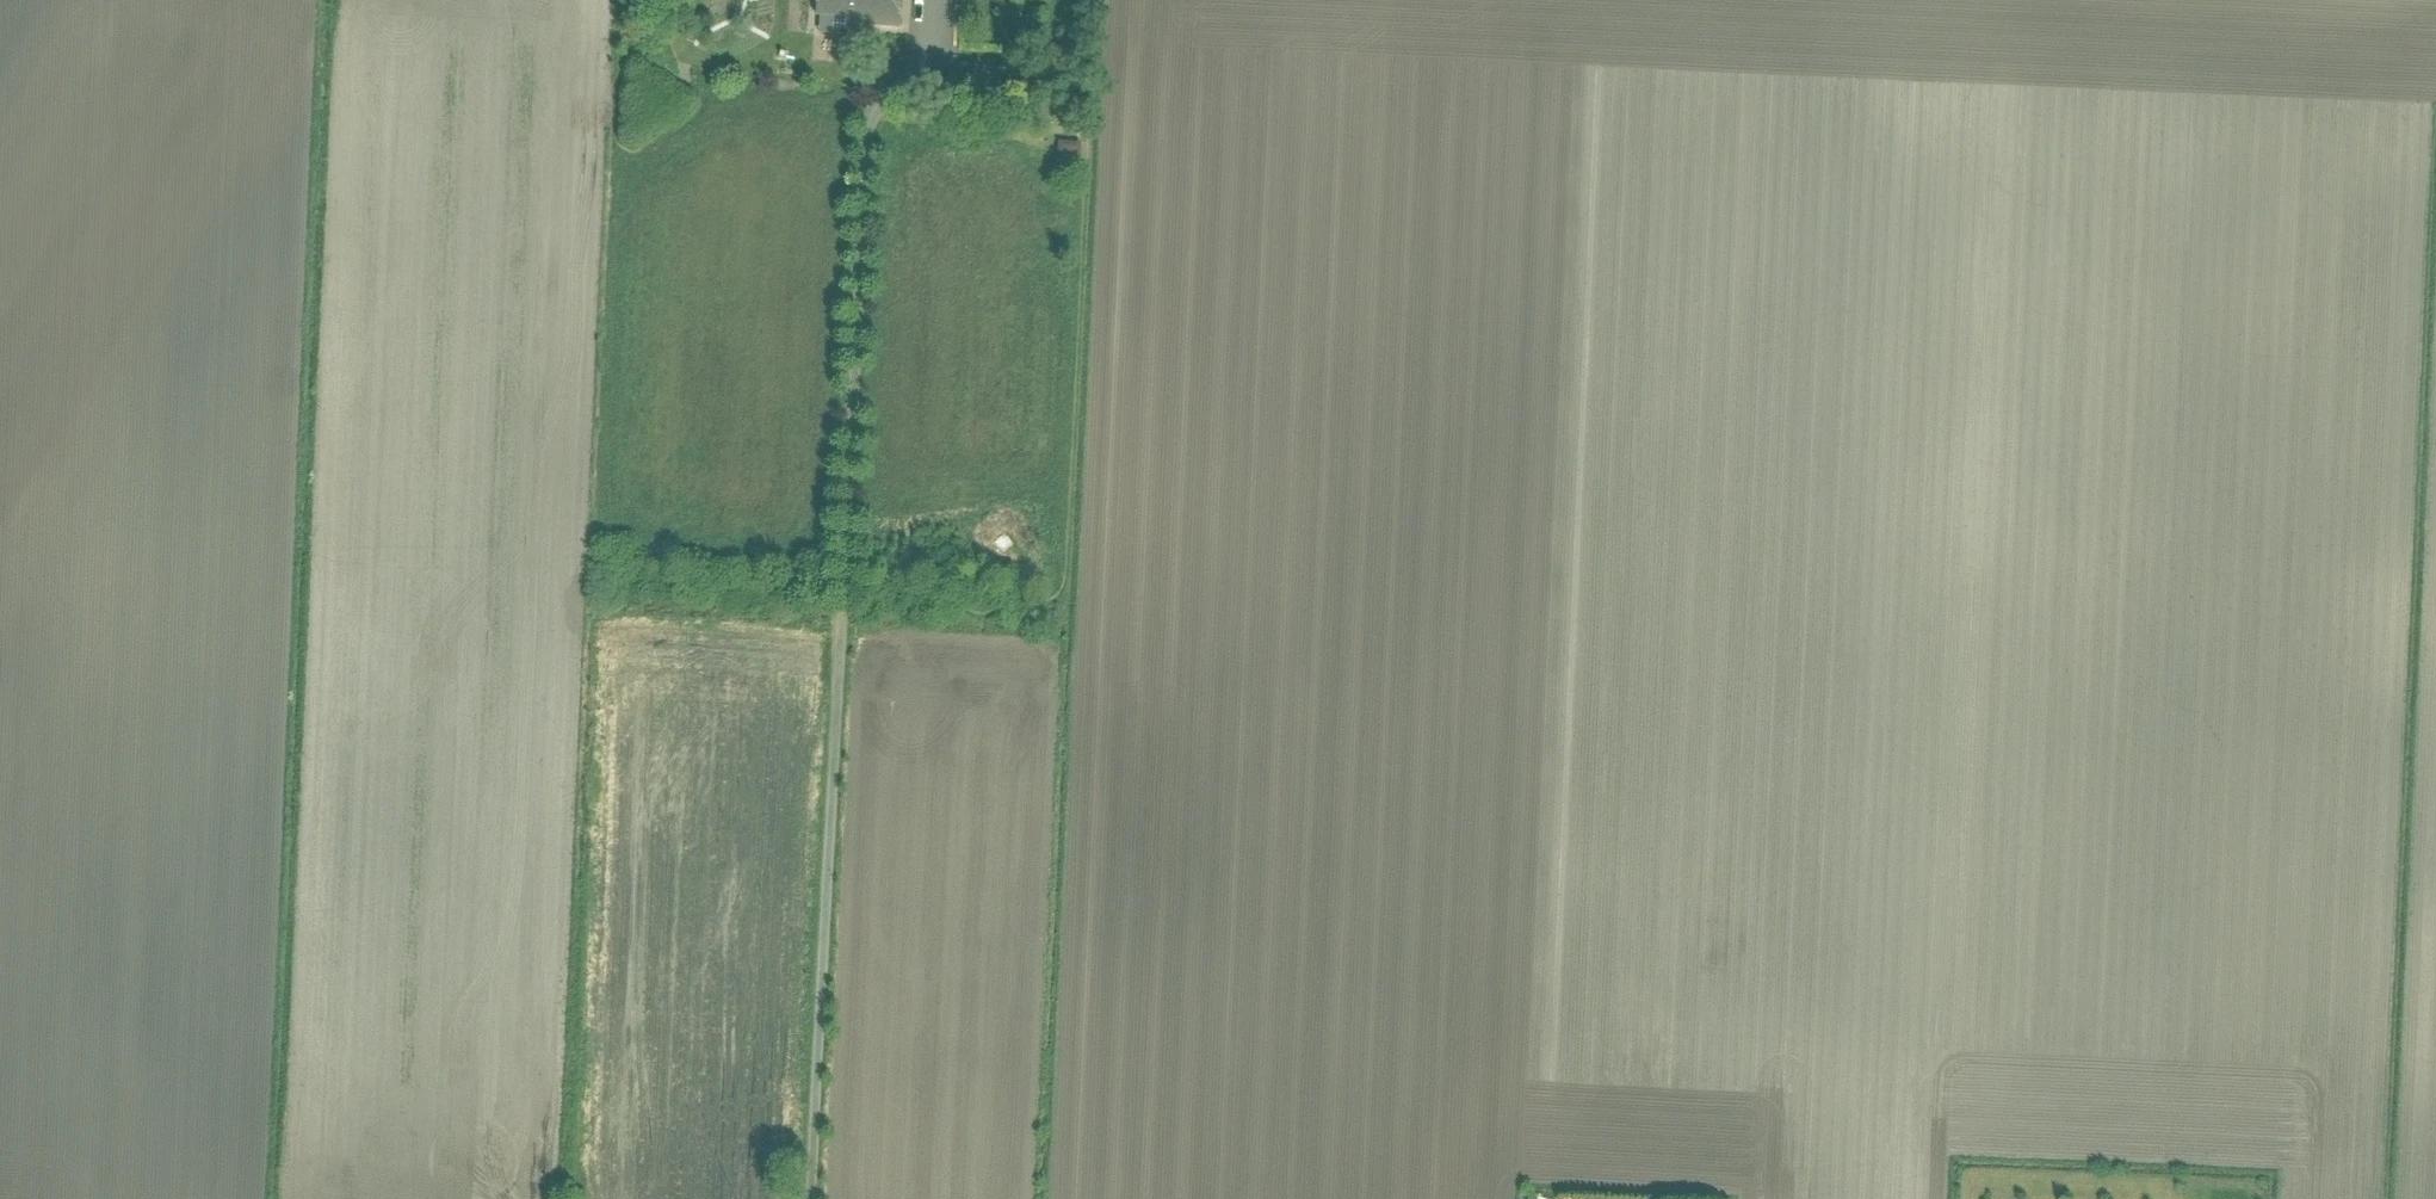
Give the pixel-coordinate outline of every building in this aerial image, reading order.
[(817,14),(860,17),(860,24),(898,27),(900,0),(818,0),(817,14)]
